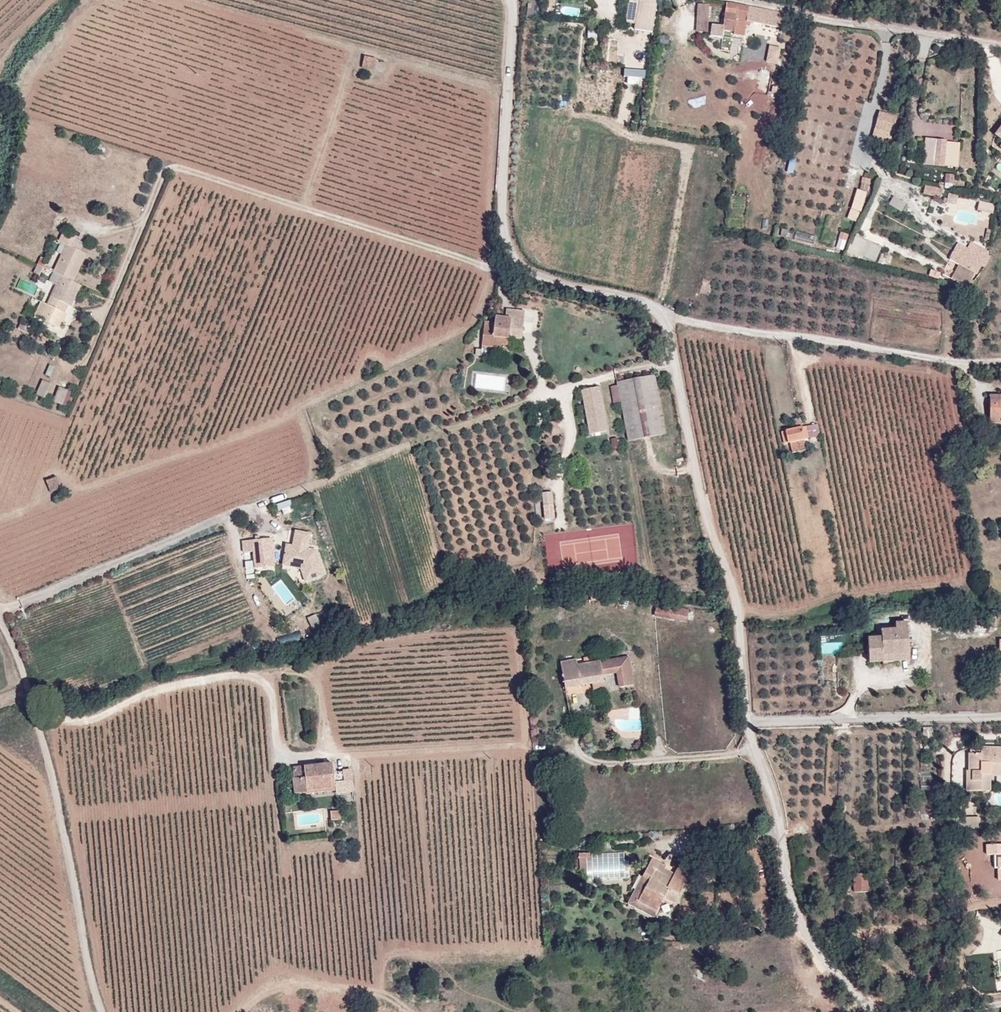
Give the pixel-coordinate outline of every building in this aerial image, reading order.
[(640,1),(636,0),(629,0),(625,24),(636,26),(640,1)] [(658,4),(640,1),(636,26),(635,32),(654,35),(658,4)] [(733,31),(736,5),(722,2),(718,28),(733,31)] [(696,31),(707,32),(709,5),(698,4),(696,31)] [(741,33),(744,6),(736,5),(733,31),(741,33)] [(780,49),(768,46),(766,58),(777,61),(780,49)] [(368,75),(371,65),(357,60),(353,70),(368,75)] [(900,116),(880,111),(874,139),(893,144),(900,116)] [(955,142),(925,140),(923,167),(954,169),(955,142)] [(851,208),(847,218),(856,222),(861,212),(871,179),(862,177),(859,190),(857,189),(851,208)] [(923,194),(941,198),(943,189),(925,185),(923,194)] [(893,195),(888,204),(902,213),(907,204),(893,195)] [(996,205),(979,201),(977,211),(993,214),(996,205)] [(61,243),(64,245),(66,239),(68,235),(57,230),(53,239),(61,243)] [(841,232),(836,248),(843,250),(849,235),(841,232)] [(881,247),(854,236),(851,246),(850,245),(846,253),(861,259),(862,257),(875,263),(881,247)] [(49,270),(59,274),(69,279),(80,252),(73,249),(76,243),(66,239),(64,245),(61,243),(49,270)] [(972,263),(976,265),(981,254),(978,253),(980,250),(963,239),(949,261),(950,261),(946,270),(962,280),(967,271),(968,272),(972,263)] [(50,297),(59,274),(49,270),(47,268),(41,279),(44,281),(37,297),(65,310),(67,305),(50,297)] [(77,282),(69,279),(59,274),(50,297),(67,305),(68,305),(77,282)] [(31,312),(58,324),(65,310),(37,297),(31,312)] [(522,305),(506,304),(505,311),(522,312),(522,305)] [(525,317),(521,317),(522,312),(505,311),(505,315),(488,314),(488,322),(481,322),(480,344),(503,345),(509,345),(510,338),(524,338),(525,317)] [(19,319),(17,325),(27,329),(30,323),(19,319)] [(620,387),(620,390),(623,406),(631,445),(669,439),(657,380),(620,387)] [(67,403),(71,388),(59,385),(55,400),(67,403)] [(590,436),(608,432),(600,389),(582,393),(590,436)] [(623,406),(620,390),(613,392),(616,408),(621,407),(623,406)] [(987,390),(988,417),(1000,418),(1000,391),(987,390)] [(782,425),(785,438),(786,437),(800,434),(801,434),(799,422),(793,423),(782,425)] [(803,445),(800,434),(786,437),(789,447),(803,445)] [(624,458),(623,450),(621,441),(614,442),(615,450),(617,459),(624,458)] [(540,487),(549,486),(548,475),(539,476),(540,487)] [(49,480),(39,484),(44,497),(54,494),(49,480)] [(542,510),(551,510),(549,486),(540,487),(542,510)] [(285,544),(282,566),(300,569),(304,582),(325,575),(317,549),(309,548),(311,533),(294,530),(292,545),(285,544)] [(274,567),(271,538),(241,541),(242,552),(251,552),(253,568),(274,567)] [(684,622),(685,610),(653,605),(650,615),(684,622)] [(878,654),(903,650),(898,621),(888,622),(889,628),(875,631),(876,637),(863,639),(867,663),(879,660),(878,654)] [(853,632),(822,633),(823,653),(845,652),(844,639),(853,638),(853,632)] [(904,655),(903,650),(878,654),(879,660),(904,655)] [(629,667),(599,669),(599,675),(600,682),(615,681),(617,696),(631,695),(629,667)] [(599,675),(577,677),(568,677),(571,700),(593,698),(593,691),(600,690),(600,682),(599,675)] [(984,747),(984,753),(977,753),(965,753),(965,772),(963,772),(963,791),(987,791),(987,775),(984,775),(984,768),(993,768),(993,775),(1000,775),(1000,747),(984,747)] [(932,756),(921,756),(922,768),(932,767),(932,756)] [(331,761),(310,763),(312,791),(332,789),(333,793),(351,792),(349,769),(332,770),(331,761)] [(312,791),(310,763),(289,764),(291,791),(305,790),(305,791),(312,791)] [(337,807),(327,808),(327,817),(337,816),(337,807)] [(976,817),(958,817),(958,829),(976,828),(976,817)] [(986,845),(986,855),(994,854),(995,869),(997,868),(998,881),(1000,881),(1000,844),(986,845)] [(593,876),(629,875),(628,849),(579,850),(579,871),(593,870),(593,876)] [(666,868),(652,860),(643,877),(649,881),(643,892),(659,902),(661,898),(673,905),(684,886),(672,879),(668,877),(669,874),(664,871),(666,868)] [(694,874),(680,865),(672,879),(684,886),(686,887),(694,874)] [(864,866),(851,866),(852,885),(864,885),(864,866)]
